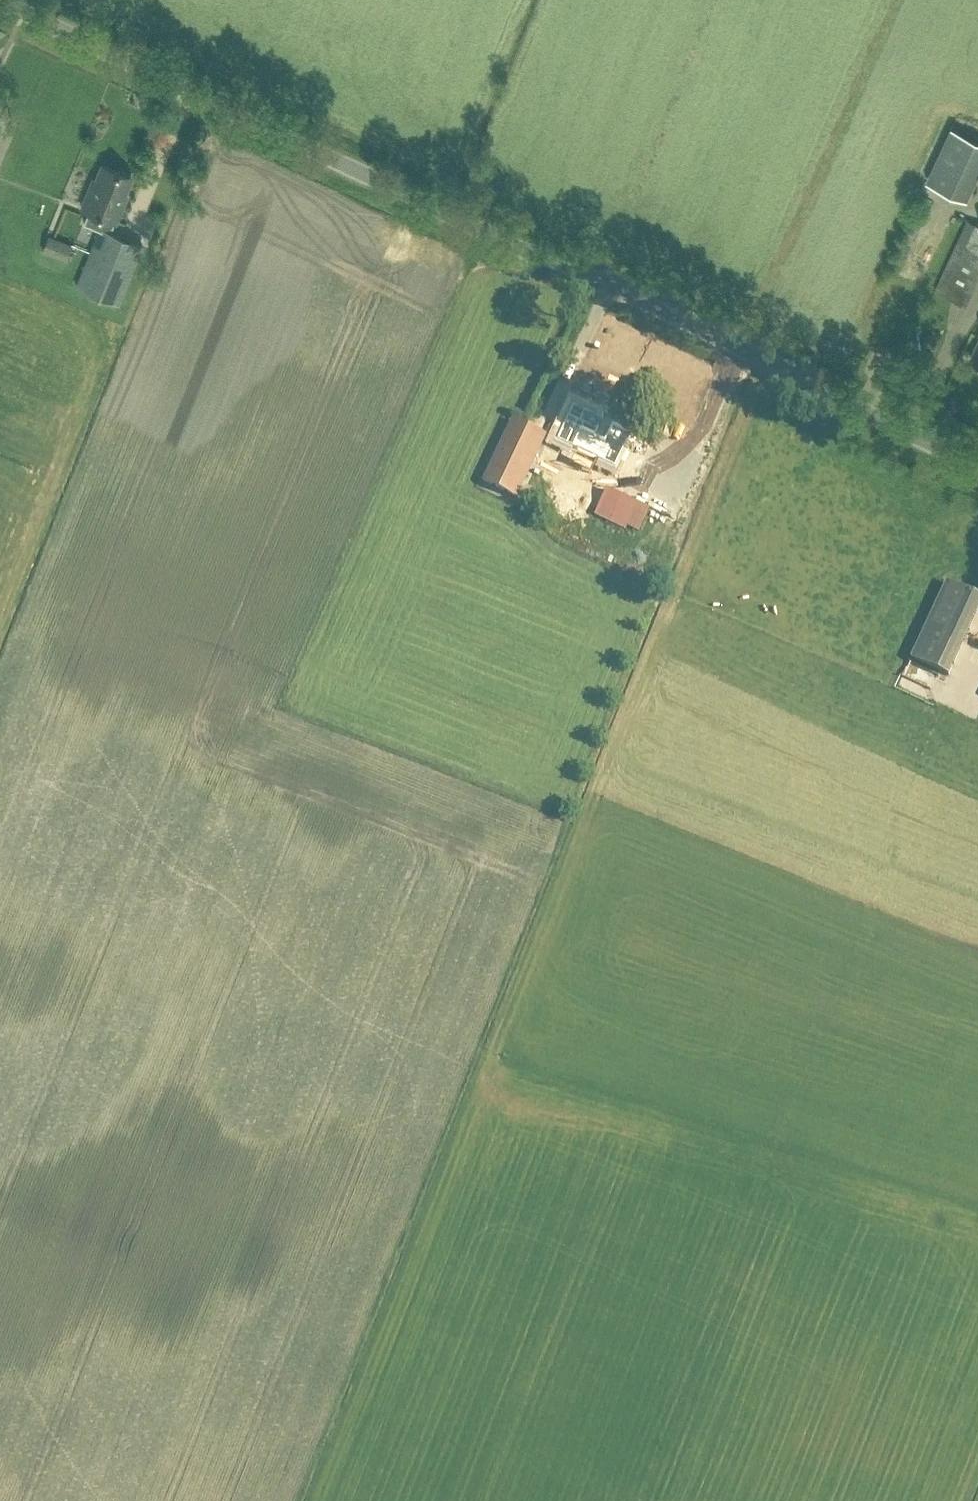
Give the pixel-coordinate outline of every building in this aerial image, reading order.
[(950,121),(926,178),(967,196),(977,171),(977,133),(950,121)] [(114,221),(121,205),(118,204),(129,175),(100,163),(82,207),(87,209),(83,221),(99,227),(77,284),(118,300),(140,243),(108,230),(111,220),(114,221)] [(934,289),(964,302),(977,269),(977,219),(967,214),(934,289)] [(63,257),(69,242),(48,233),(42,249),(63,257)] [(969,357),(977,361),(977,339),(969,357)] [(554,444),(612,470),(629,434),(612,426),(613,423),(601,418),(600,421),(571,407),(554,444)] [(525,431),(509,423),(481,485),(513,500),(534,454),(518,446),(525,431)] [(632,516),(600,500),(587,527),(620,542),(632,516)] [(977,613),(977,599),(945,584),(909,661),(948,678),(977,613)]
